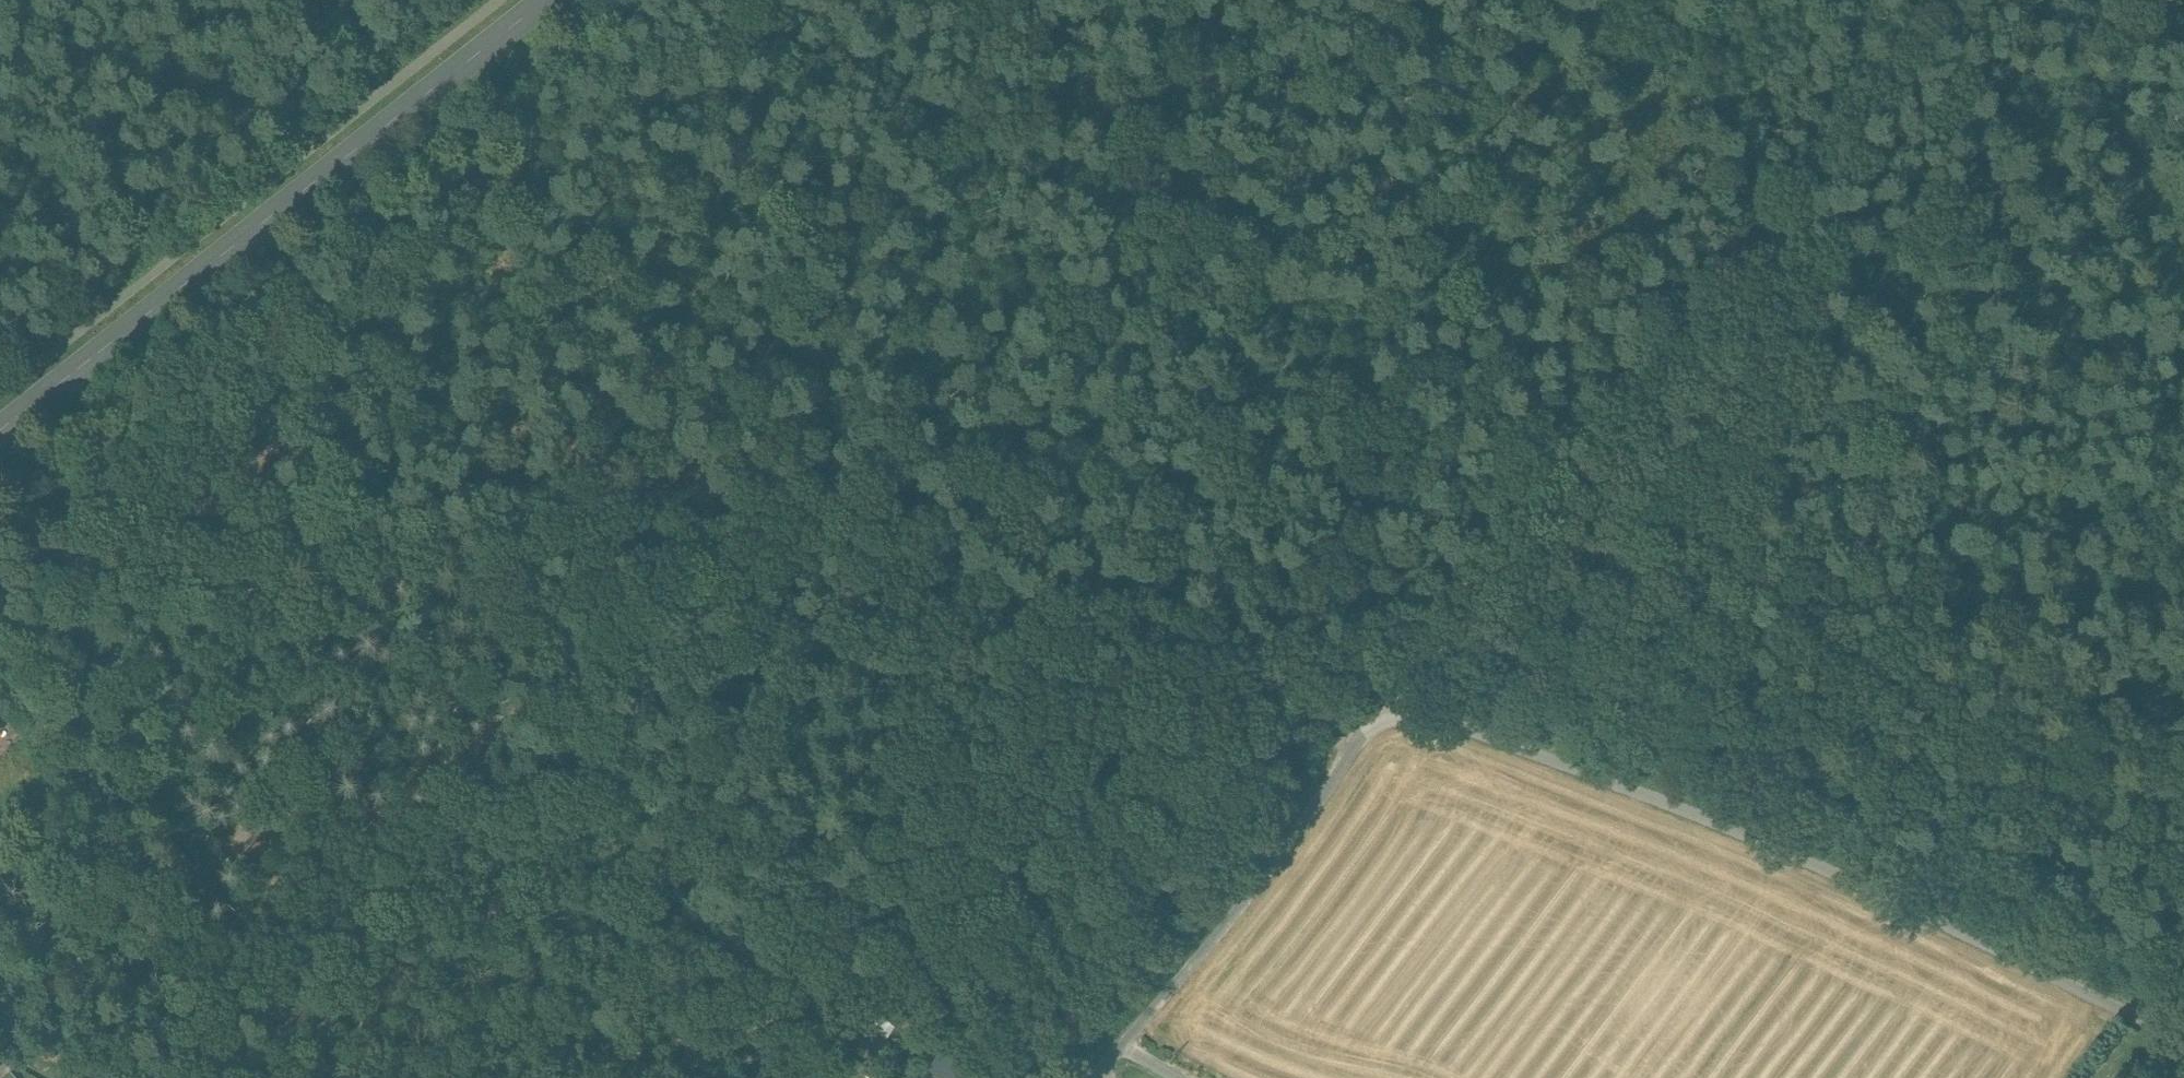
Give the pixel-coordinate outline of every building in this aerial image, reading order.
[(942,1050),(920,1035),(906,1056),(920,1065),(929,1071),(942,1050)]
